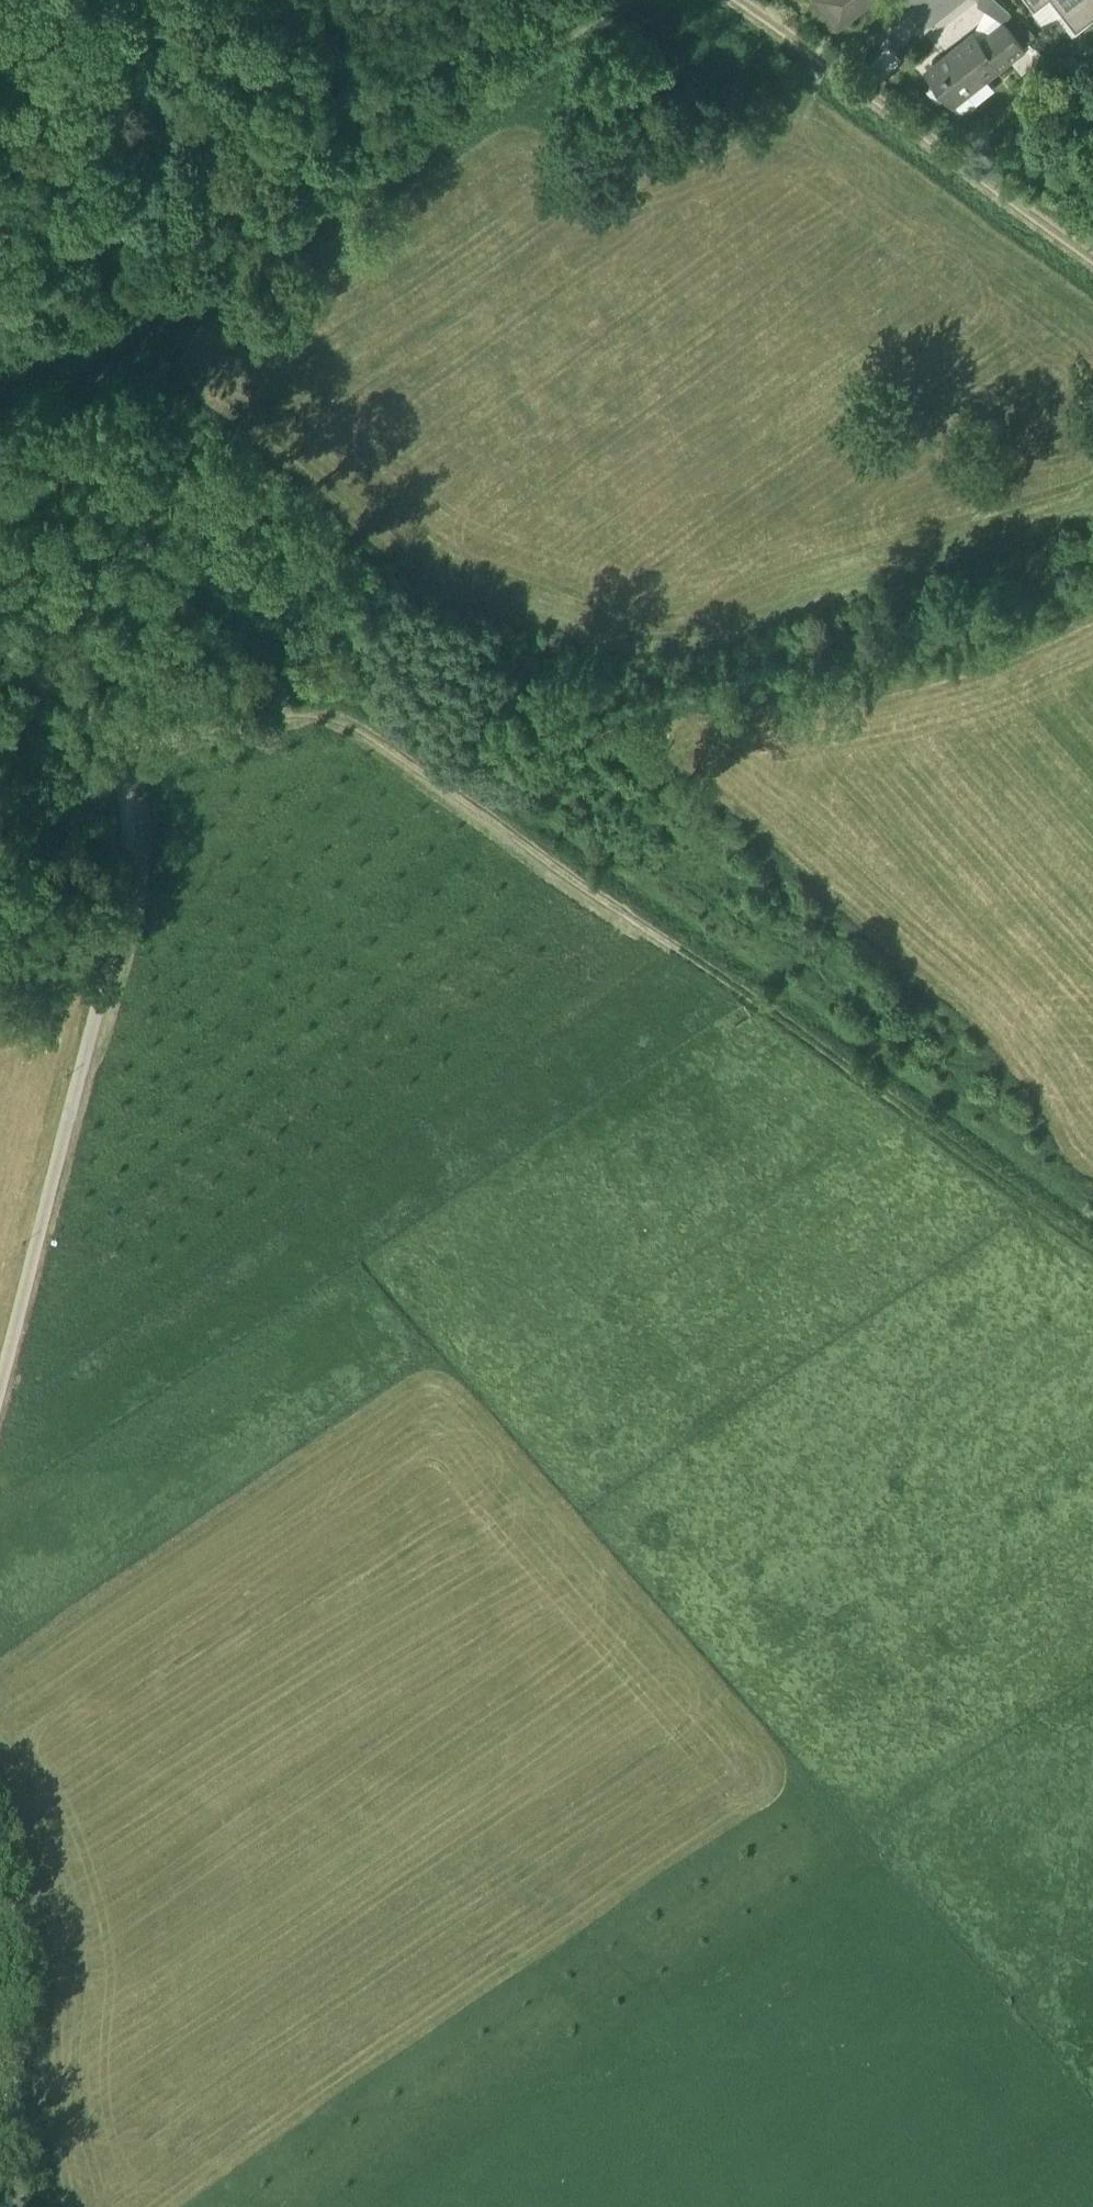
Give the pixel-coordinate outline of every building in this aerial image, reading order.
[(824,4),(839,23),(868,0),(829,0),(824,4)] [(1001,0),(981,0),(980,4),(1004,19),(1012,9),(1001,0)] [(1077,29),(1092,17),(1092,0),(1055,0),(1077,29)] [(1007,23),(983,41),(1001,64),(1025,46),(1007,23)] [(976,31),(926,70),(952,103),(967,91),(986,76),(1001,64),(983,41),(976,31)] [(986,76),(967,91),(976,102),(994,87),(986,76)]
